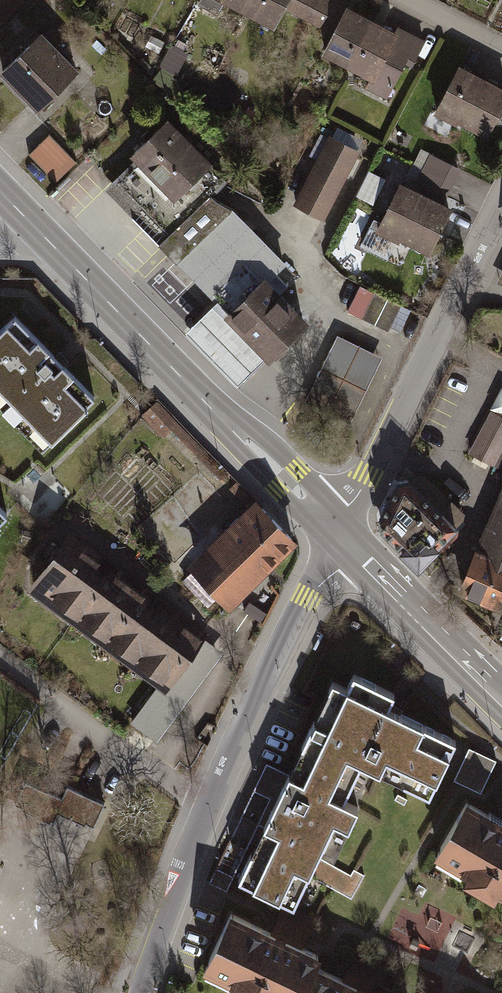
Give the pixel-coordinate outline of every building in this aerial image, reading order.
[(343,0),(227,0),(225,4),(277,32),(287,14),(331,37),(320,57),(382,90),(391,75),(402,81),(424,39),(403,27),(395,40),(345,13),(350,3),(343,0)] [(4,67),(45,113),(87,77),(46,30),(4,67)] [(459,63),(436,112),(487,136),(501,104),(501,83),(459,63)] [(165,203),(217,156),(171,105),(118,153),(165,203)] [(76,153),(50,126),(27,149),(54,176),(76,153)] [(327,213),(364,144),(333,127),(295,197),(327,213)] [(378,227),(426,252),(451,203),(443,199),(462,162),(422,142),(378,227)] [(377,201),(386,176),(370,169),(360,195),(377,201)] [(218,200),(167,248),(185,267),(217,301),(227,311),(268,272),(278,263),(218,200)] [(227,311),(271,357),(312,319),(268,272),(227,311)] [(407,308),(362,285),(347,316),(392,338),(407,308)] [(189,328),(243,384),(271,357),(227,311),(217,301),(189,328)] [(48,449),(100,401),(22,317),(0,338),(0,398),(48,449)] [(356,406),(386,347),(343,325),(313,383),(356,406)] [(501,410),(501,386),(493,406),(501,410)] [(158,402),(143,417),(165,439),(173,432),(219,477),(227,469),(158,402)] [(490,411),(470,452),(497,466),(501,457),(501,416),(490,411)] [(458,526),(405,472),(380,527),(418,566),(458,526)] [(457,592),(501,610),(501,483),(457,592)] [(231,606),(294,544),(254,504),(191,566),(231,606)] [(9,517),(0,508),(0,525),(9,517)] [(66,534),(27,586),(161,687),(133,725),(156,742),(224,653),(66,534)] [(332,683),(288,775),(344,802),(361,766),(429,799),(456,742),(388,709),(395,696),(351,675),(344,689),(332,683)] [(496,761),(469,749),(454,780),(480,793),(496,761)] [(102,801),(24,770),(10,805),(47,820),(50,813),(90,829),(102,801)] [(359,809),(344,802),(288,775),(237,882),(284,905),(294,910),(311,873),(348,891),(359,869),(351,865),(349,870),(319,856),(335,823),(349,830),(359,809)] [(469,801),(437,855),(468,874),(463,882),(495,900),(499,893),(501,894),(501,821),(469,801)] [(274,926),(271,933),(296,945),(299,937),(309,917),(294,910),(284,905),(274,926)] [(315,969),(321,958),(296,945),(271,933),(231,913),(203,970),(236,986),(233,992),(303,992),(315,969)] [(340,981),(363,992),(372,992),(386,966),(355,951),(340,981)] [(315,969),(303,992),(363,992),(340,981),(315,969)]
